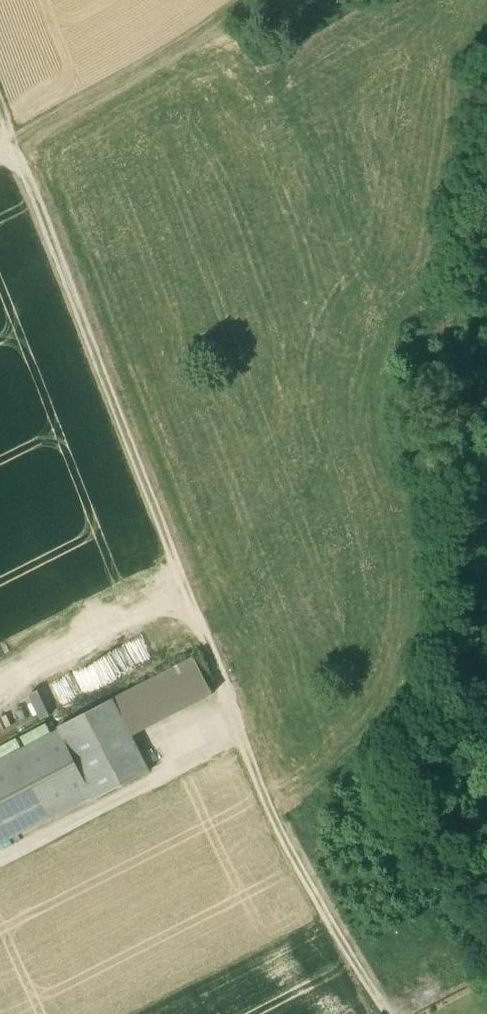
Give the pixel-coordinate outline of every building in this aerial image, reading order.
[(190,659),(142,683),(161,721),(209,696),(190,659)] [(142,683),(57,727),(58,729),(93,797),(95,799),(150,771),(132,736),(161,721),(142,683)] [(23,717),(48,705),(44,696),(19,708),(23,717)] [(0,759),(0,844),(93,797),(58,729),(0,759)]
